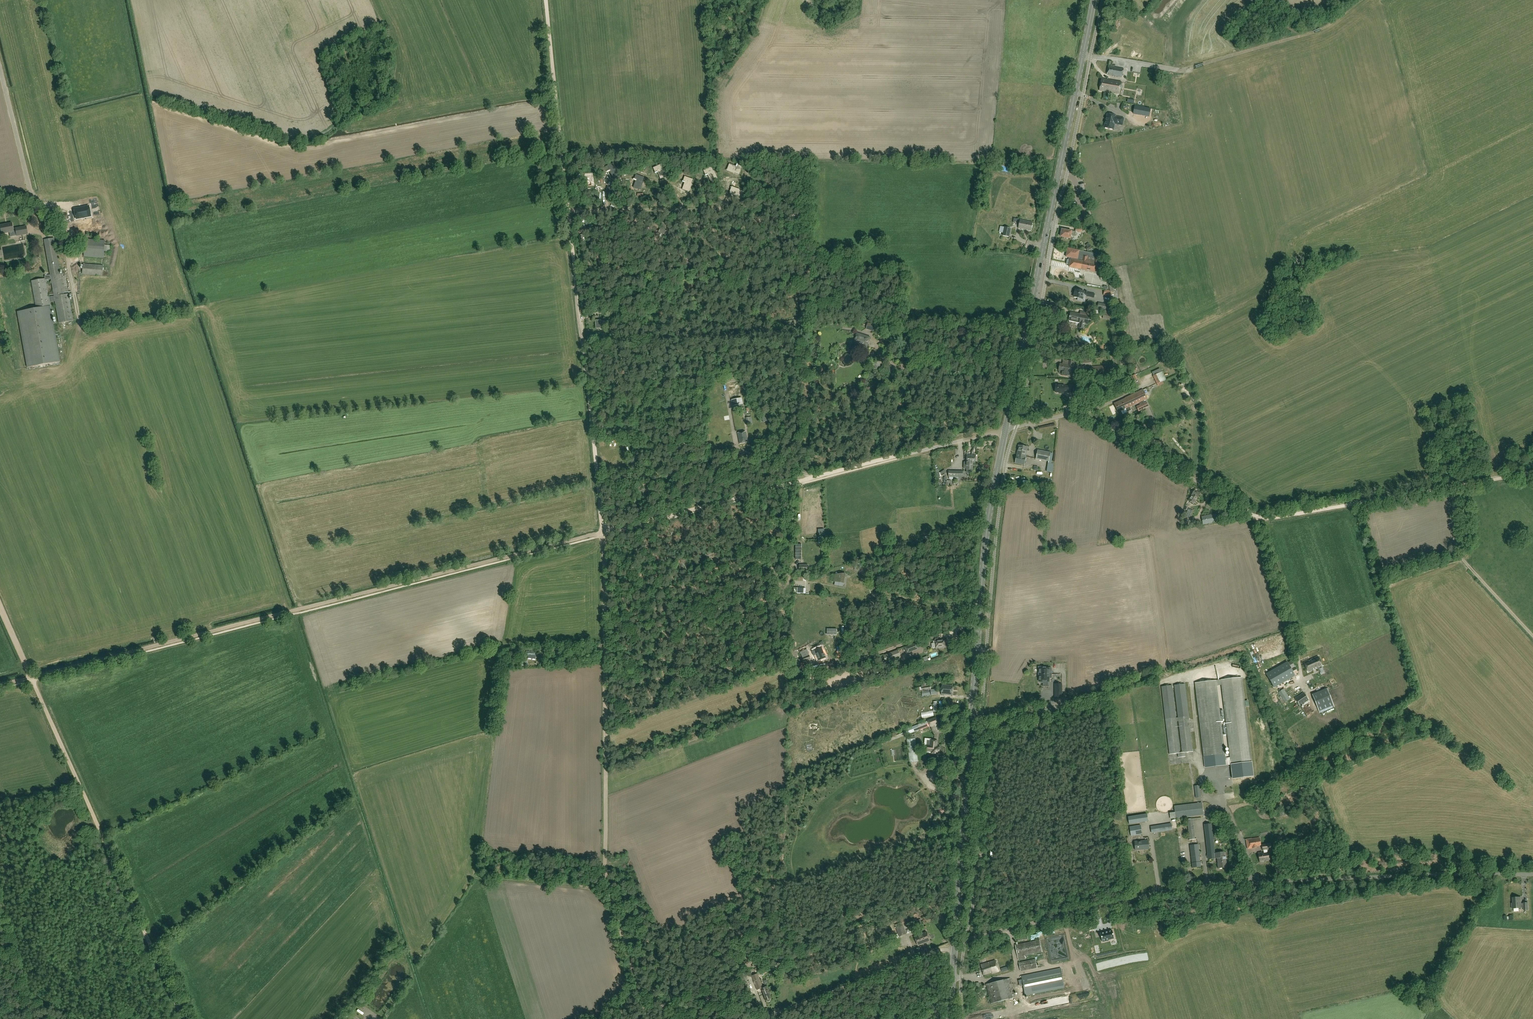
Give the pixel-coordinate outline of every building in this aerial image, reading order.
[(1122,77),(1124,68),(1108,66),(1107,74),(1122,77)] [(1119,94),(1121,82),(1102,78),(1100,90),(1119,94)] [(1129,78),(1129,92),(1149,92),(1149,78),(1129,78)] [(1135,106),(1133,114),(1149,117),(1151,109),(1135,106)] [(1114,121),(1115,120),(1122,122),(1123,118),(1116,116),(1116,115),(1108,113),(1106,120),(1114,121)] [(1114,123),(1122,124),(1122,122),(1115,120),(1114,121),(1106,120),(1105,119),(1104,127),(1113,129),(1114,123)] [(736,166),(729,164),(727,170),(726,169),(726,170),(734,173),(734,174),(735,174),(735,173),(739,175),(740,175),(739,174),(742,167),(738,165),(738,164),(737,164),(736,166)] [(737,198),(741,199),(744,192),(740,190),(739,190),(731,187),(731,188),(729,194),(736,196),(735,198),(736,199),(737,198)] [(89,207),(74,209),(76,219),(91,216),(89,207)] [(1031,230),(1032,222),(1020,219),(1018,228),(1031,230)] [(2,234),(13,231),(12,223),(0,225),(2,234)] [(26,226),(16,228),(17,235),(27,233),(26,226)] [(1067,230),(1062,229),(1061,236),(1070,238),(1071,234),(1075,235),(1076,231),(1071,230),(1068,230),(1067,230)] [(60,274),(55,244),(54,238),(44,240),(45,246),(50,275),(44,276),(45,278),(31,281),(36,309),(18,312),(27,367),(60,361),(50,306),(50,302),(55,301),(59,323),(73,320),(69,294),(64,294),(64,292),(68,292),(65,276),(64,276),(63,274),(60,274)] [(110,252),(110,245),(105,245),(105,240),(85,239),(83,256),(104,258),(104,251),(110,252)] [(1069,267),(1097,272),(1104,273),(1104,270),(1103,266),(1101,265),(1102,260),(1099,259),(1100,254),(1095,254),(1067,248),(1066,257),(1069,257),(1068,260),(1067,260),(1066,264),(1069,265),(1069,267)] [(102,276),(103,265),(83,264),(82,274),(102,276)] [(1074,281),(1088,283),(1089,282),(1096,283),(1096,284),(1102,284),(1103,276),(1091,275),(1091,273),(1082,271),(1082,273),(1076,272),(1074,281)] [(1095,293),(1088,292),(1088,291),(1085,291),(1084,291),(1075,290),(1074,297),(1078,298),(1077,300),(1083,301),(1085,300),(1085,299),(1086,299),(1086,296),(1087,296),(1094,297),(1095,293)] [(1114,305),(1102,303),(1098,302),(1097,308),(1101,309),(1113,311),(1114,305)] [(1109,320),(1111,311),(1104,310),(1102,318),(1109,320)] [(1088,316),(1089,313),(1080,311),(1079,314),(1070,312),(1069,320),(1080,322),(1079,328),(1083,329),(1084,324),(1087,324),(1089,316),(1088,316)] [(601,321),(601,320),(595,320),(596,328),(607,328),(607,321),(601,321)] [(873,331),(874,330),(875,325),(868,322),(867,328),(866,329),(873,331)] [(867,346),(870,337),(862,335),(862,334),(857,333),(854,342),(867,346)] [(1073,366),(1074,361),(1068,360),(1067,365),(1060,363),(1058,370),(1059,370),(1058,371),(1059,372),(1059,373),(1060,374),(1061,374),(1061,375),(1070,377),(1070,372),(1071,373),(1072,366),(1073,366)] [(1153,376),(1157,384),(1157,383),(1162,381),(1166,379),(1162,371),(1153,376)] [(1149,377),(1141,380),(1143,386),(1151,383),(1149,377)] [(1069,386),(1065,385),(1056,385),(1055,392),(1060,392),(1060,393),(1064,393),(1065,390),(1069,390),(1069,392),(1073,393),(1074,386),(1069,386)] [(1143,404),(1142,401),(1148,399),(1143,389),(1125,398),(1125,399),(1114,404),(1118,412),(1122,410),(1122,411),(1126,409),(1127,412),(1131,410),(1130,407),(1140,403),(1141,405),(1137,407),(1139,411),(1149,407),(1147,402),(1143,404)] [(742,398),(732,400),(733,406),(743,404),(742,398)] [(739,443),(748,442),(746,431),(737,433),(739,443)] [(1017,455),(1025,456),(1027,447),(1019,445),(1017,455)] [(1050,453),(1038,450),(1036,459),(1048,461),(1049,461),(1050,453)] [(966,463),(973,463),(975,463),(976,460),(976,457),(976,455),(967,454),(966,461),(964,461),(963,462),(963,463),(966,463)] [(1025,456),(1017,455),(1015,463),(1024,465),(1024,464),(1025,464),(1026,461),(1025,461),(1026,456),(1025,456)] [(973,470),(973,463),(966,463),(963,463),(963,468),(966,468),(966,470),(966,472),(972,472),(973,470)] [(963,479),(963,477),(963,471),(949,471),(949,477),(959,477),(959,480),(955,479),(955,481),(958,481),(958,482),(960,482),(960,480),(961,480),(962,479),(963,479)] [(1194,503),(1200,493),(1194,490),(1188,500),(1190,501),(1190,502),(1190,503),(1192,504),(1193,504),(1193,503),(1194,503)] [(1201,517),(1203,525),(1223,520),(1222,515),(1217,516),(1216,514),(1201,517)] [(835,578),(834,581),(844,583),(845,574),(835,575),(835,578)] [(938,640),(938,638),(935,639),(935,640),(933,640),(933,643),(932,643),(933,648),(946,647),(945,639),(938,640)] [(917,642),(904,647),(907,654),(911,653),(910,652),(913,651),(914,651),(920,649),(917,642)] [(818,660),(825,657),(821,647),(814,650),(818,660)] [(804,662),(811,659),(807,649),(800,652),(804,662)] [(900,655),(898,651),(884,656),(885,661),(900,655)] [(1318,657),(1304,662),(1308,672),(1322,666),(1318,657)] [(1274,686),(1298,672),(1291,660),(1267,674),(1274,686)] [(1044,667),(1039,667),(1039,672),(1039,673),(1039,675),(1039,676),(1039,681),(1040,682),(1040,683),(1045,683),(1045,682),(1049,681),(1049,677),(1052,677),(1051,668),(1049,668),(1049,667),(1044,667)] [(1312,690),(1327,683),(1323,675),(1308,681),(1312,690)] [(1225,679),(1221,680),(1231,765),(1251,762),(1241,677),(1238,678),(1233,678),(1230,679),(1225,679)] [(1207,681),(1204,681),(1200,682),(1195,682),(1205,763),(1225,760),(1215,680),(1211,681),(1207,681)] [(952,695),(953,685),(942,684),(941,694),(952,695)] [(1193,751),(1185,684),(1174,685),(1178,718),(1176,718),(1172,685),(1162,686),(1170,754),(1178,753),(1178,757),(1185,756),(1184,752),(1193,751)] [(1320,713),(1334,707),(1327,688),(1312,694),(1320,713)] [(1310,701),(1309,700),(1304,692),(1295,698),(1300,705),(1306,701),(1308,703),(1310,701)] [(932,719),(903,730),(905,735),(908,734),(910,733),(930,726),(937,723),(935,718),(932,719)] [(910,763),(918,762),(915,738),(907,739),(910,763)] [(940,747),(936,746),(937,741),(934,741),(931,740),(927,740),(927,746),(926,746),(925,751),(931,751),(931,753),(939,754),(940,747)] [(1213,765),(1217,765),(1217,762),(1207,763),(1207,771),(1213,770),(1213,765)] [(1176,818),(1203,815),(1201,802),(1174,806),(1176,818)] [(1129,824),(1148,821),(1147,814),(1128,817),(1129,824)] [(1189,840),(1195,839),(1193,818),(1187,819),(1189,840)] [(1213,837),(1211,823),(1204,824),(1208,859),(1218,858),(1219,868),(1227,867),(1225,855),(1224,856),(1224,852),(1215,853),(1213,839),(1215,839),(1215,837),(1213,837)] [(1152,832),(1172,829),(1171,824),(1151,827),(1152,832)] [(1131,836),(1142,834),(1140,825),(1130,826),(1131,836)] [(1256,846),(1260,845),(1260,839),(1252,840),(1251,839),(1246,840),(1247,842),(1252,842),(1252,844),(1253,848),(1256,847),(1256,846)] [(1144,841),(1135,841),(1135,850),(1144,849),(1144,841)] [(1267,853),(1267,849),(1271,849),(1270,843),(1262,844),(1263,850),(1264,853),(1262,853),(1262,852),(1258,853),(1260,862),(1263,861),(1263,860),(1269,859),(1268,852),(1267,853)] [(1193,867),(1201,866),(1198,844),(1190,845),(1193,867)] [(1517,897),(1517,896),(1513,897),(1513,903),(1512,903),(1512,908),(1521,908),(1524,907),(1524,910),(1528,910),(1528,903),(1524,903),(1521,903),(1521,897),(1517,897)] [(899,936),(906,934),(903,925),(902,922),(895,925),(896,928),(899,936)] [(1114,938),(1112,930),(1101,933),(1103,941),(1109,940),(1109,939),(1114,938)] [(928,942),(929,941),(930,940),(927,932),(914,936),(918,945),(926,942),(927,942),(928,942)] [(1018,960),(1025,959),(1025,955),(1042,952),(1040,940),(1015,945),(1018,960)] [(1020,971),(1037,967),(1035,959),(1019,962),(1020,971)] [(992,973),(999,971),(996,960),(981,964),(984,975),(992,972),(992,973)] [(1025,995),(1064,987),(1060,968),(1022,976),(1025,995)] [(763,988),(758,974),(752,976),(757,990),(762,988),(766,1001),(767,1000),(767,1001),(768,1001),(770,1000),(770,999),(771,999),(767,987),(763,988)] [(744,989),(749,986),(747,979),(748,979),(747,976),(743,978),(744,980),(741,981),(744,989)] [(991,1003),(1015,997),(1010,978),(986,984),(991,1003)]
